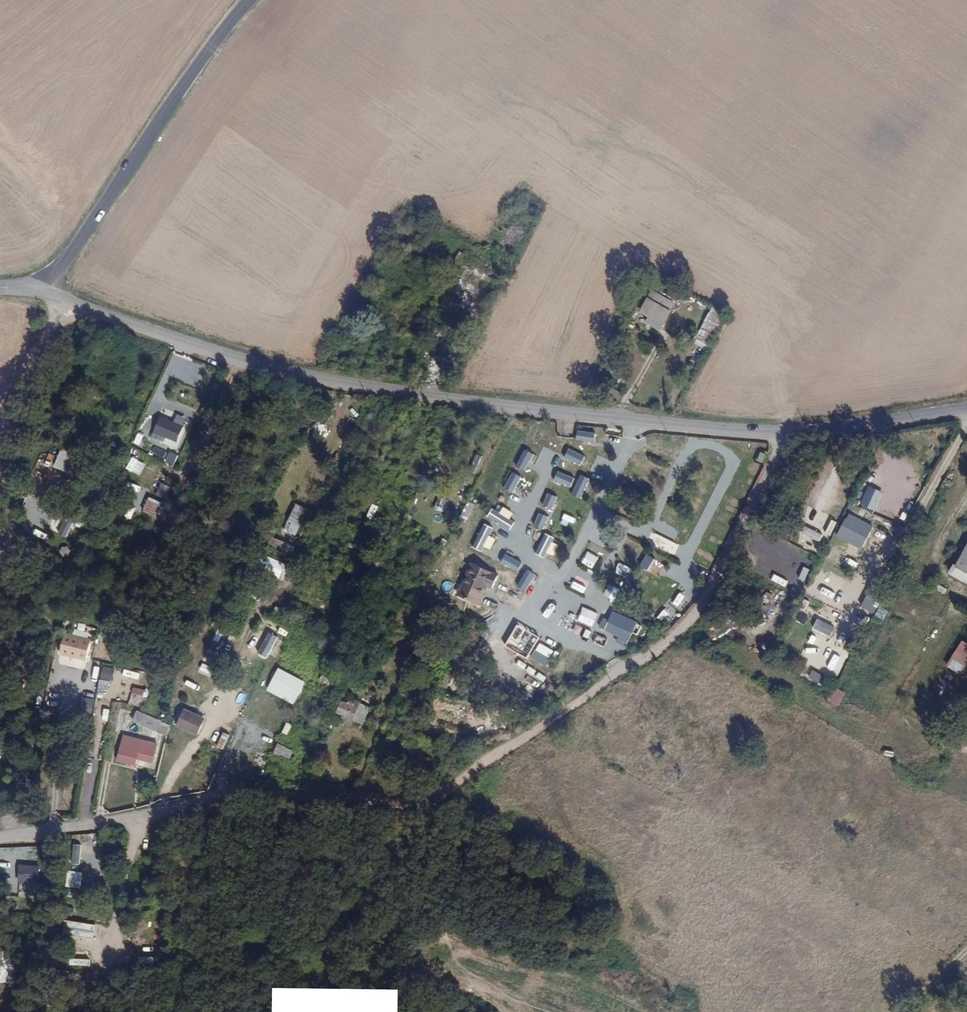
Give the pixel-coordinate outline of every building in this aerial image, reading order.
[(521,238),(525,230),(515,225),(505,243),(511,246),(517,236),(521,238)] [(659,331),(674,303),(650,290),(638,312),(647,317),(644,323),(659,331)] [(708,310),(699,336),(712,341),(722,315),(708,310)] [(704,348),(706,342),(696,339),(694,345),(704,348)] [(159,416),(152,432),(176,442),(183,426),(159,416)] [(61,449),(52,467),(68,474),(76,456),(61,449)] [(169,451),(164,463),(173,467),(178,455),(169,451)] [(475,472),(482,456),(475,453),(469,470),(475,472)] [(728,464),(729,455),(716,454),(715,462),(728,464)] [(636,477),(632,485),(649,492),(653,484),(636,477)] [(577,496),(582,483),(571,479),(565,492),(577,496)] [(165,500),(170,487),(160,482),(154,495),(165,500)] [(505,482),(500,491),(517,500),(522,491),(505,482)] [(701,482),(698,491),(708,494),(711,485),(701,482)] [(860,506),(876,511),(882,491),(866,486),(860,506)] [(433,510),(444,513),(448,500),(437,497),(433,510)] [(950,510),(956,501),(950,497),(945,506),(950,510)] [(142,510),(160,518),(166,505),(148,498),(142,510)] [(308,505),(297,500),(288,519),(299,524),(308,505)] [(466,501),(460,516),(468,519),(474,504),(466,501)] [(565,501),(563,507),(576,513),(579,506),(565,501)] [(371,504),(365,518),(371,520),(377,506),(371,504)] [(509,531),(514,522),(509,519),(513,513),(502,507),(499,513),(491,508),(486,517),(509,531)] [(476,509),(470,520),(476,523),(481,512),(476,509)] [(70,538),(78,521),(55,511),(47,528),(70,538)] [(551,511),(548,517),(556,522),(559,516),(551,511)] [(851,511),(836,535),(860,549),(874,525),(851,511)] [(560,518),(558,525),(573,529),(575,522),(560,518)] [(488,553),(494,539),(489,537),(492,528),(482,524),(472,546),(488,553)] [(671,535),(685,541),(690,531),(675,524),(671,535)] [(543,558),(555,540),(546,534),(534,552),(543,558)] [(594,544),(604,548),(606,543),(596,539),(594,544)] [(950,576),(966,584),(966,539),(950,576)] [(279,540),(276,547),(290,554),(293,547),(279,540)] [(637,563),(644,552),(632,544),(625,555),(637,563)] [(255,570),(279,579),(285,563),(260,554),(255,570)] [(501,573),(470,561),(456,596),(479,605),(487,587),(494,590),(501,573)] [(618,563),(614,573),(626,578),(630,569),(618,563)] [(837,583),(840,578),(825,570),(822,576),(837,583)] [(810,589),(816,591),(820,579),(814,578),(810,589)] [(568,585),(584,595),(587,589),(572,580),(568,585)] [(605,605),(611,594),(598,587),(593,598),(605,605)] [(835,606),(832,614),(841,617),(843,609),(835,606)] [(811,619),(816,612),(809,607),(804,615),(811,619)] [(873,617),(880,622),(887,612),(880,607),(873,617)] [(804,627),(810,620),(803,615),(798,622),(804,627)] [(712,622),(723,627),(724,623),(714,617),(712,622)] [(601,628),(616,636),(613,642),(623,647),(631,633),(605,619),(601,628)] [(708,629),(718,635),(723,627),(712,622),(708,629)] [(811,631),(829,638),(833,630),(814,623),(811,631)] [(88,634),(89,627),(76,624),(75,631),(88,634)] [(216,630),(213,640),(220,642),(223,632),(216,630)] [(85,663),(92,641),(64,632),(57,654),(85,663)] [(267,655),(275,659),(284,641),(276,637),(267,655)] [(946,667),(961,676),(966,666),(966,644),(961,640),(946,667)] [(545,667),(550,658),(534,649),(529,658),(545,667)] [(559,664),(571,670),(577,657),(564,652),(559,664)] [(251,654),(250,660),(261,664),(263,658),(251,654)] [(102,665),(99,678),(111,680),(114,668),(102,665)] [(202,665),(199,671),(208,676),(211,670),(202,665)] [(123,670),(122,676),(139,679),(139,672),(123,670)] [(296,698),(304,683),(276,670),(269,684),(296,698)] [(820,683),(823,675),(811,670),(808,678),(820,683)] [(63,687),(65,674),(51,672),(48,684),(63,687)] [(99,680),(98,693),(108,694),(108,681),(99,680)] [(131,695),(145,697),(146,690),(132,688),(131,695)] [(834,688),(828,702),(838,706),(844,693),(834,688)] [(341,700),(336,711),(358,721),(365,706),(350,699),(348,704),(341,700)] [(366,725),(373,710),(365,706),(358,721),(366,725)] [(134,713),(131,724),(167,734),(170,722),(134,713)] [(181,729),(183,730),(190,716),(188,715),(181,729)] [(203,740),(210,726),(190,716),(183,730),(203,740)] [(148,731),(136,727),(130,744),(143,748),(148,731)] [(222,750),(229,735),(222,732),(215,747),(222,750)] [(268,740),(264,751),(270,753),(274,742),(268,740)] [(302,753),(280,742),(270,764),(279,768),(285,757),(296,763),(302,753)] [(141,775),(145,763),(125,756),(121,768),(141,775)] [(86,852),(99,852),(99,838),(86,839),(86,852)] [(36,884),(37,865),(16,865),(15,895),(40,896),(41,884),(36,884)] [(101,870),(86,868),(85,874),(100,876),(101,870)] [(66,871),(65,897),(79,898),(81,872),(66,871)]
